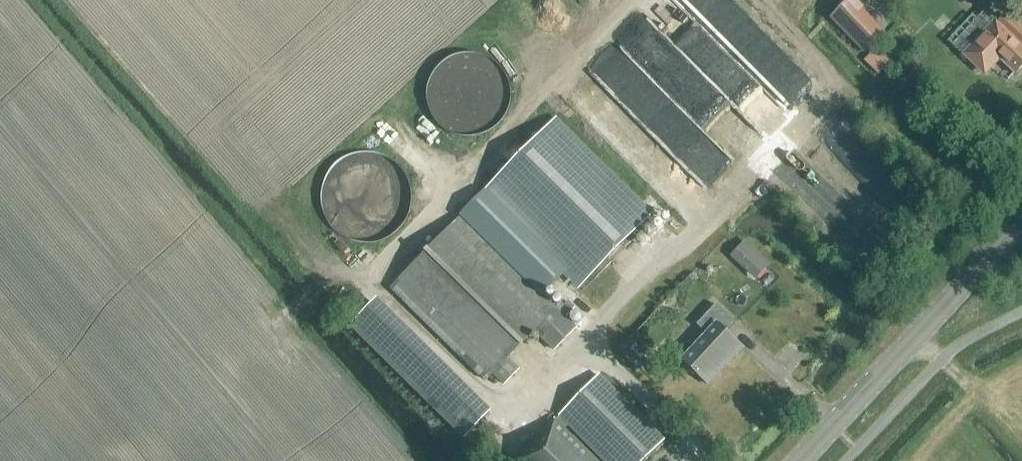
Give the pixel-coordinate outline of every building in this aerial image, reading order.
[(886,33),(854,0),(848,0),(829,18),(864,54),(886,33)] [(647,9),(617,39),(660,81),(692,49),(680,37),(678,39),(647,9)] [(1021,30),(1005,16),(996,25),(997,25),(989,33),(986,30),(962,56),(977,70),(981,72),(986,72),(990,70),(998,60),(1014,75),(1021,66),(1021,31),(1021,30)] [(889,62),(874,49),(862,62),(877,75),(889,62)] [(556,117),(483,193),(579,287),(651,213),(556,117)] [(374,152),(366,152),(358,152),(350,154),(343,158),(337,162),(331,168),(327,174),(324,181),(322,189),(321,196),(322,204),(324,212),(327,219),(332,225),(337,231),(343,235),(350,238),(358,240),(366,241),(374,240),(381,238),(388,235),(394,231),(400,225),(404,219),(408,212),(410,204),(410,196),(410,189),(408,181),(404,174),(400,168),(394,162),(388,158),(381,154),(374,152)] [(649,176),(683,211),(706,189),(673,153),(649,176)] [(555,309),(460,217),(390,288),(485,381),(489,377),(506,360),(534,331),(543,340),(554,350),(580,324),(560,304),(555,309)] [(744,237),(728,254),(754,278),(770,260),(744,237)] [(707,384),(722,368),(718,364),(738,344),(726,333),(736,323),(715,304),(696,324),(706,334),(681,360),(707,384)] [(506,360),(489,377),(501,388),(517,371),(506,360)] [(598,376),(553,421),(545,428),(546,429),(521,453),(525,457),(521,460),(595,460),(562,428),(566,424),(604,460),(643,460),(663,441),(598,376)] [(485,412),(471,398),(446,424),(460,438),(485,412)]
